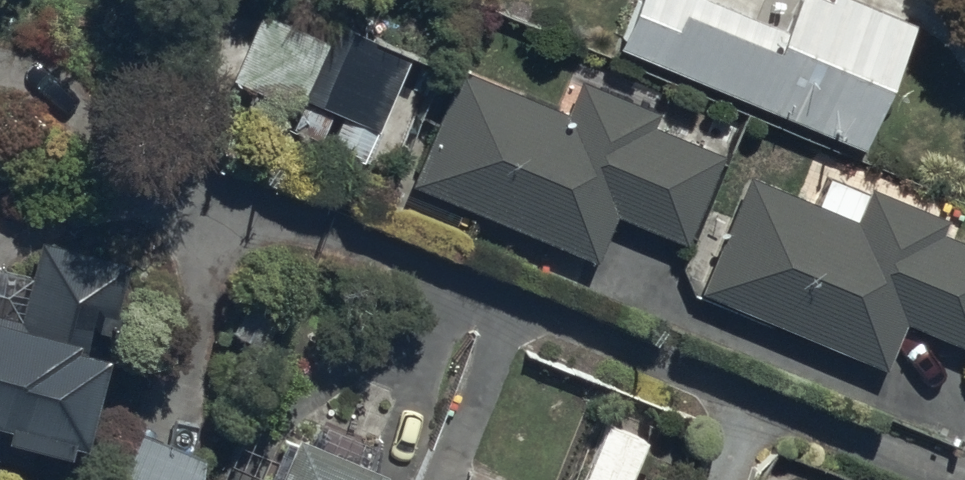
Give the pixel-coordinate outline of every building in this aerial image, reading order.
[(703,0),(646,0),(624,57),(869,155),(919,30),(845,0),(834,0),(832,6),(816,0),(802,0),(789,34),(703,0)] [(329,43),(260,14),(229,87),(299,117),(329,43)] [(570,113),(459,68),(411,186),(597,261),(613,221),(684,250),(721,158),(652,130),(657,115),(582,85),(570,113)] [(748,180),(699,292),(889,374),(907,330),(964,355),(964,244),(948,236),(951,229),(872,195),(858,228),(748,180)] [(15,435),(12,446),(73,462),(76,450),(91,454),(115,363),(90,357),(101,313),(121,318),(134,266),(44,243),(35,280),(0,270),(0,432),(15,435)] [(600,423),(578,479),(635,479),(650,443),(600,423)] [(128,429),(111,479),(203,479),(210,458),(128,429)] [(292,441),(275,479),(382,479),(292,441)] [(464,472),(460,479),(483,479),(464,472)]
